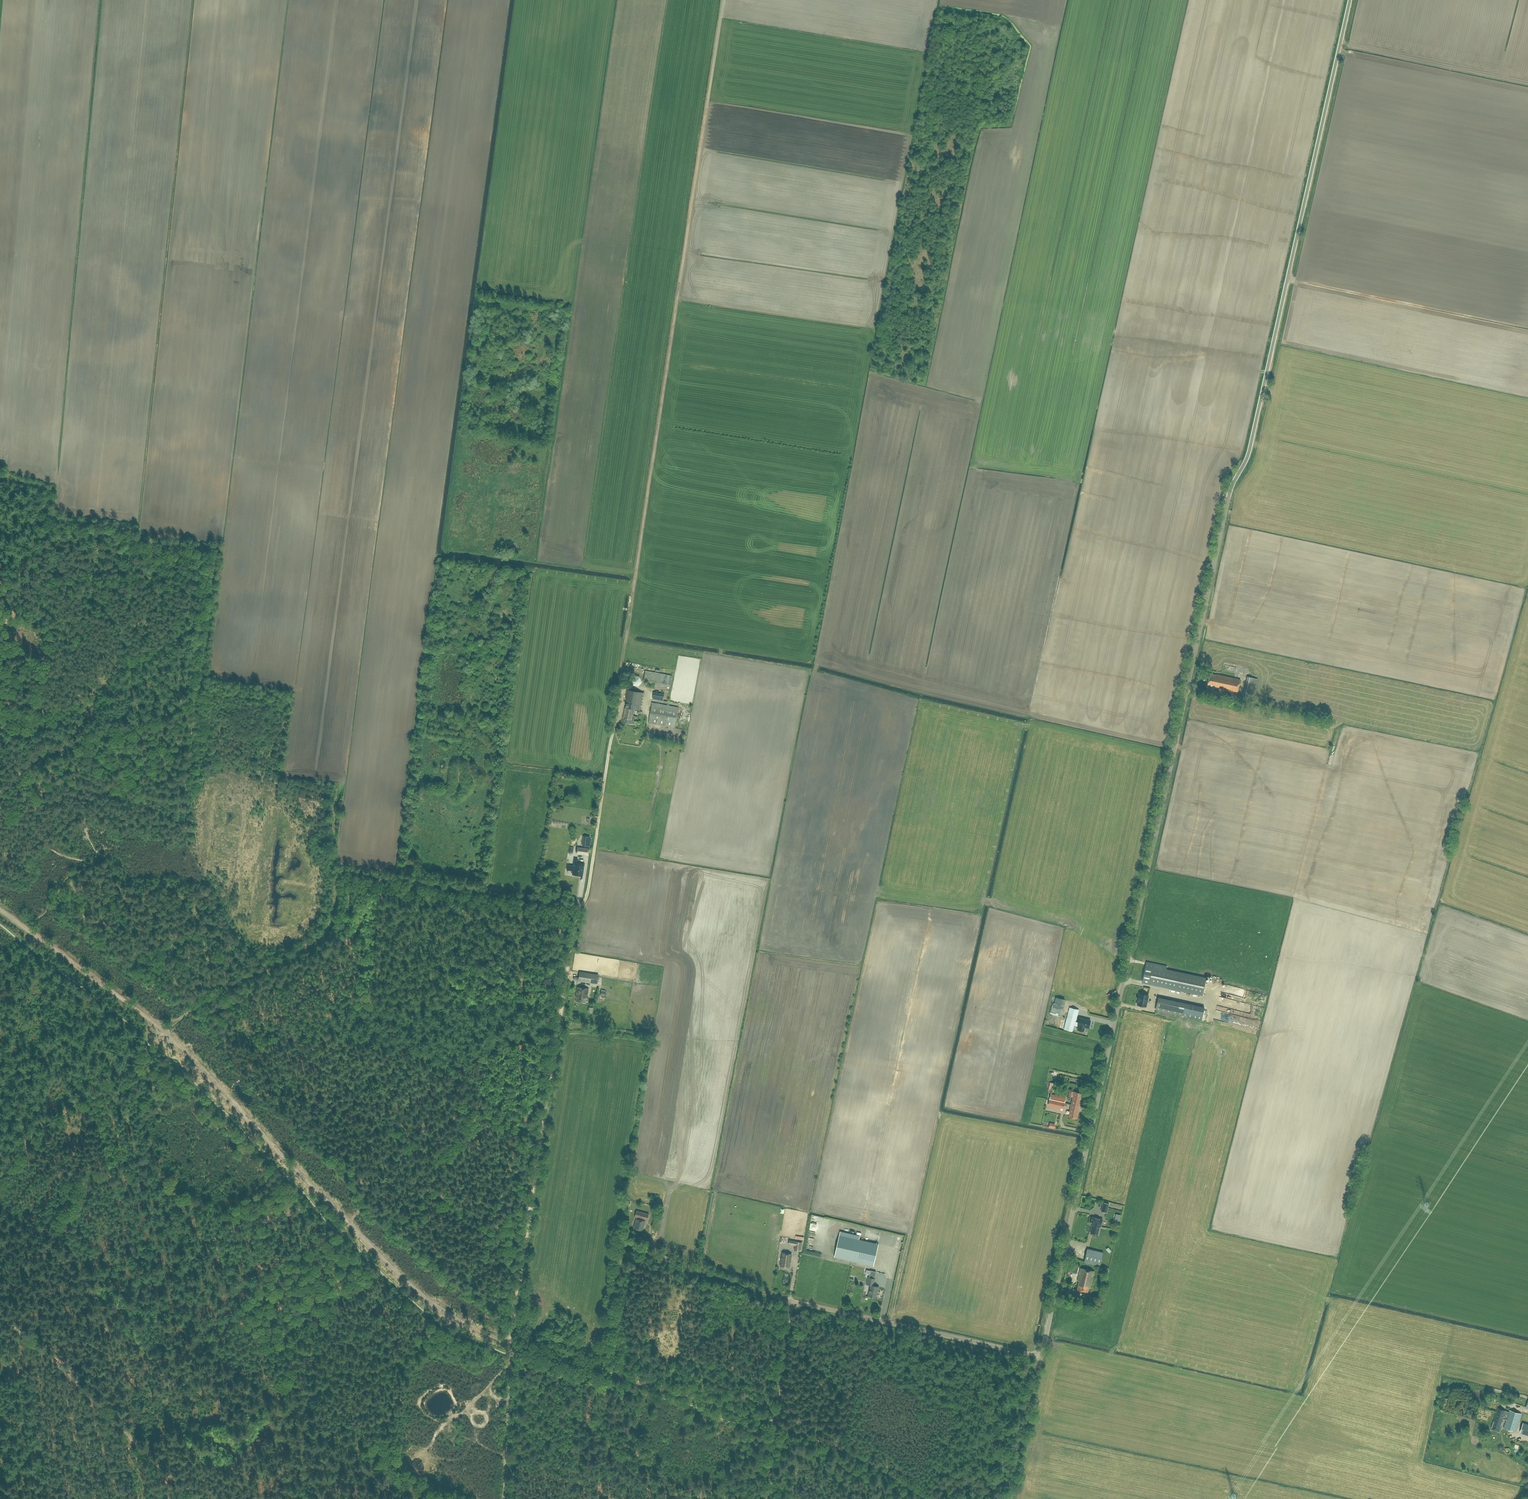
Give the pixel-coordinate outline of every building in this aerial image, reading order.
[(669,686),(671,675),(645,671),(643,682),(669,686)] [(1210,674),(1208,685),(1213,687),(1213,686),(1217,687),(1217,688),(1237,693),(1240,679),(1215,674),(1215,675),(1210,674)] [(636,685),(643,682),(641,676),(633,679),(636,685)] [(1247,676),(1242,698),(1252,701),(1257,679),(1247,676)] [(640,710),(643,692),(628,690),(622,722),(631,724),(632,721),(633,721),(634,716),(633,715),(634,709),(640,710)] [(674,727),(678,707),(652,702),(648,723),(674,727)] [(581,877),(584,862),(577,861),(577,859),(574,858),(574,861),(573,866),(567,865),(566,869),(572,870),(572,875),(581,877)] [(1208,999),(1212,979),(1152,966),(1149,983),(1193,992),(1192,996),(1208,999)] [(597,984),(597,982),(598,975),(579,972),(578,981),(589,983),(597,984)] [(586,999),(588,989),(577,987),(575,997),(576,997),(575,1001),(585,1003),(585,999),(586,999)] [(1140,993),(1139,993),(1137,1004),(1138,1004),(1138,1006),(1141,1006),(1141,1005),(1146,1006),(1148,995),(1144,994),(1143,993),(1141,992),(1140,993)] [(1191,1003),(1158,997),(1156,1009),(1189,1016),(1191,1003)] [(1052,1012),(1062,1013),(1063,1006),(1052,1005),(1052,1012)] [(1075,1022),(1078,1010),(1070,1007),(1067,1018),(1062,1016),(1061,1019),(1059,1018),(1056,1027),(1073,1031),(1074,1025),(1078,1026),(1077,1030),(1083,1031),(1084,1027),(1088,1028),(1090,1020),(1080,1018),(1079,1023),(1075,1022)] [(1082,1093),(1074,1091),(1071,1104),(1079,1106),(1082,1093)] [(1051,1093),(1049,1100),(1064,1103),(1065,1097),(1051,1093)] [(1049,1100),(1048,1105),(1063,1109),(1064,1103),(1049,1100)] [(1079,1106),(1071,1104),(1069,1117),(1077,1119),(1078,1114),(1077,1114),(1079,1106)] [(647,1220),(648,1214),(636,1211),(634,1217),(639,1218),(638,1219),(636,1218),(634,1228),(643,1231),(645,1221),(643,1220),(643,1219),(647,1220)] [(1101,1226),(1102,1219),(1092,1217),(1090,1224),(1092,1224),(1090,1233),(1098,1235),(1100,1226),(1101,1226)] [(873,1265),(878,1244),(839,1235),(834,1257),(873,1265)] [(789,1243),(796,1244),(796,1250),(801,1251),(802,1242),(790,1240),(789,1243)] [(1103,1252),(1094,1250),(1087,1248),(1084,1262),(1100,1265),(1103,1252)] [(782,1252),(779,1265),(788,1267),(791,1253),(782,1252)] [(1079,1281),(1077,1289),(1087,1292),(1089,1285),(1091,1285),(1094,1271),(1080,1268),(1077,1281),(1079,1281)] [(877,1291),(878,1287),(874,1286),(875,1279),(868,1277),(867,1284),(870,1285),(868,1296),(875,1298),(877,1291)] [(1491,1428),(1499,1431),(1503,1419),(1506,1420),(1508,1412),(1505,1411),(1498,1408),(1491,1428)] [(1504,1427),(1516,1431),(1521,1414),(1509,1410),(1504,1427)] [(1523,1423),(1520,1432),(1527,1435),(1527,1425),(1523,1423)]
